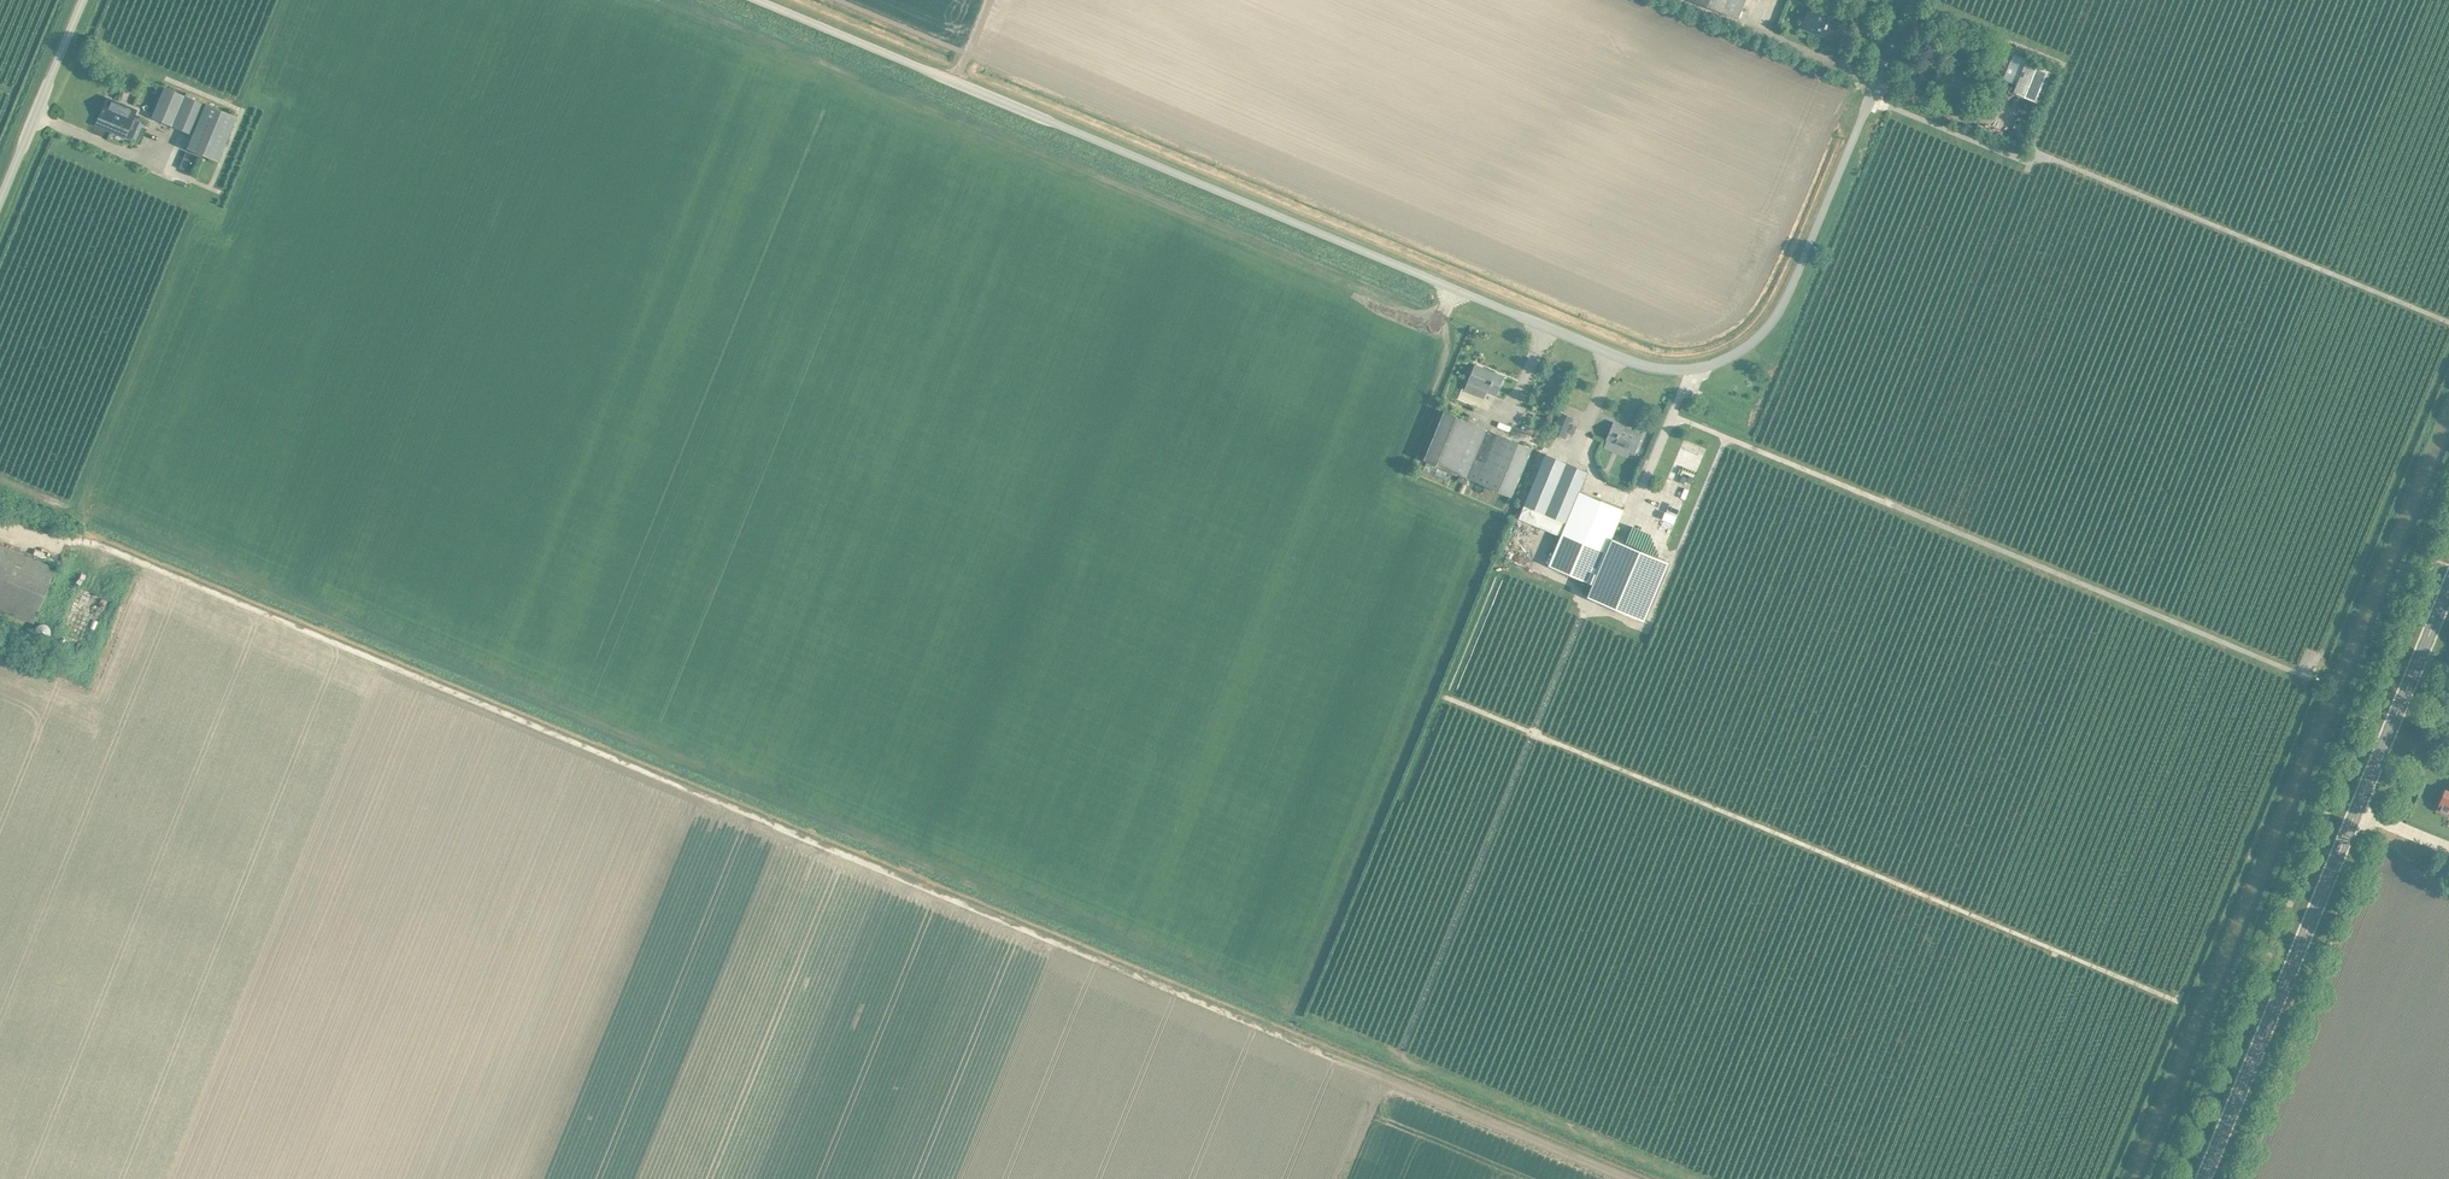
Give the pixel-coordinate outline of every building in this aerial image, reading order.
[(1738,19),(1746,0),(1690,0),(1738,19)] [(1830,40),(1838,20),(1808,8),(1800,28),(1830,40)] [(2031,100),(2043,69),(2022,61),(2010,92),(2031,100)] [(163,87),(151,118),(172,126),(184,96),(163,87)] [(184,96),(172,126),(192,135),(205,104),(184,96)] [(127,129),(136,109),(106,97),(98,117),(127,129)] [(235,117),(205,104),(192,135),(186,148),(217,161),(235,117)] [(2005,124),(2013,128),(2018,117),(2011,113),(2005,124)] [(1496,396),(1504,376),(1474,364),(1463,390),(1484,399),(1487,392),(1496,396)] [(1444,412),(1423,459),(1459,474),(1456,480),(1465,484),(1467,478),(1487,430),(1444,412)] [(1573,418),(1560,412),(1551,432),(1565,438),(1573,418)] [(1634,454),(1642,434),(1613,422),(1605,442),(1634,454)] [(1487,430),(1467,478),(1510,496),(1530,448),(1487,430)] [(1544,454),(1523,504),(1546,514),(1567,463),(1544,454)] [(1566,522),(1579,491),(1587,472),(1567,463),(1546,514),(1566,522)] [(1651,484),(1648,490),(1659,495),(1662,488),(1651,484)] [(1591,584),(1622,509),(1579,491),(1566,522),(1561,534),(1547,566),(1591,584)] [(1667,563),(1611,539),(1587,597),(1642,620),(1667,563)] [(55,568),(0,546),(0,610),(32,623),(55,568)] [(50,632),(50,631),(49,630),(49,629),(49,628),(48,627),(47,626),(46,625),(45,624),(44,624),(42,624),(40,624),(39,624),(38,625),(36,626),(35,627),(35,628),(34,629),(34,630),(34,631),(34,633),(34,634),(34,635),(35,636),(36,637),(37,638),(38,639),(40,639),(41,640),(42,640),(43,639),(45,639),(46,638),(47,637),(48,636),(49,635),(49,634),(50,633),(50,632)] [(2448,792),(2444,790),(2436,810),(2448,816),(2448,791),(2448,792)]
